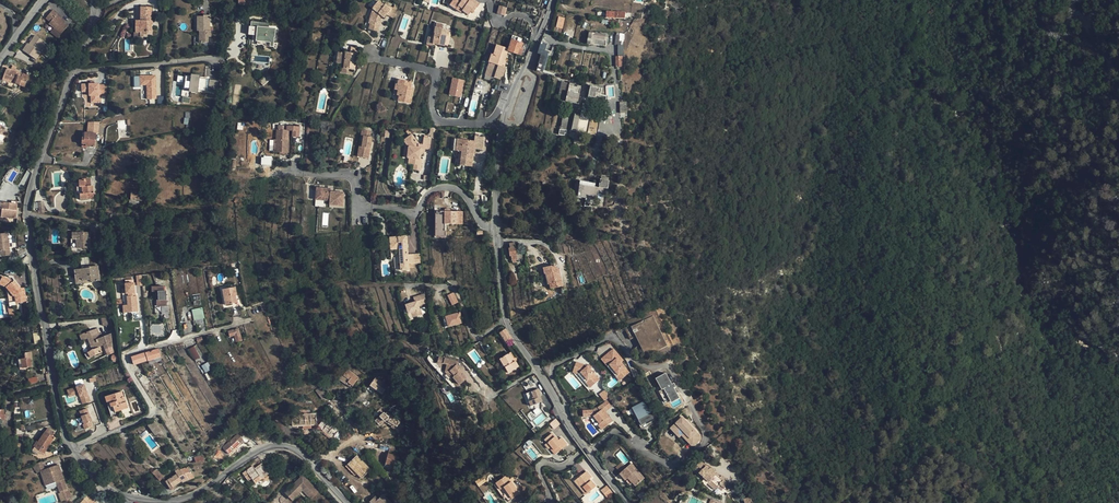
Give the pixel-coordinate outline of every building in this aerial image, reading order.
[(463,0),(452,0),(449,5),(455,9),(457,6),(459,7),(463,0)] [(459,7),(462,9),(462,10),(468,15),(470,11),(472,9),(474,11),(479,4),(474,0),(463,0),(459,7)] [(384,18),(387,14),(390,9),(390,7),(390,6),(384,2),(383,4),(380,2),(378,1),(372,8),(373,9),(375,10),(371,16),(370,15),(368,24),(370,24),(368,29),(377,31),(380,20),(379,19),(381,16),(383,17),(384,18)] [(506,8),(499,5),(497,13),(504,15),(506,8)] [(395,19),(398,11),(390,6),(390,7),(390,9),(387,14),(395,19)] [(151,7),(141,7),(140,21),(136,21),(136,33),(140,33),(140,36),(146,37),(147,34),(151,34),(151,7)] [(53,9),(46,18),(50,21),(56,25),(54,27),(62,33),(68,25),(64,21),(61,19),(62,17),(57,13),(58,13),(53,9)] [(211,37),(211,28),(209,28),(209,24),(209,16),(203,16),(203,17),(198,17),(198,31),(197,31),(197,34),(200,34),(200,43),(208,42),(208,37),(211,37)] [(565,18),(559,16),(556,27),(562,29),(565,18)] [(273,41),(274,41),(282,40),(279,22),(272,23),(270,24),(269,19),(262,20),(263,25),(254,26),(255,34),(259,34),(260,38),(272,36),(273,41)] [(429,32),(427,43),(431,44),(448,47),(451,31),(441,29),(442,24),(436,23),(435,28),(435,27),(433,33),(429,32)] [(594,33),(594,32),(589,32),(588,44),(606,47),(607,35),(594,33)] [(622,43),(624,43),(625,34),(617,33),(615,45),(618,46),(618,57),(616,57),(616,68),(622,67),(622,57),(623,57),(624,46),(623,46),(621,46),(622,43)] [(23,50),(36,60),(47,44),(34,34),(23,50)] [(489,61),(504,66),(505,61),(505,59),(508,52),(517,54),(519,49),(521,49),(523,43),(521,43),(522,38),(512,36),(508,49),(496,45),(493,55),(491,54),(489,61)] [(540,42),(537,53),(541,54),(536,71),(542,72),(548,52),(544,51),(546,44),(541,42),(540,42)] [(341,59),(341,63),(340,74),(351,75),(352,69),(354,69),(356,55),(350,54),(338,53),(337,59),(341,59)] [(498,66),(489,63),(485,76),(492,78),(494,78),(498,66)] [(12,66),(11,70),(7,68),(3,79),(25,86),(28,75),(15,71),(16,67),(12,66)] [(498,66),(494,78),(502,81),(506,68),(503,67),(498,66)] [(204,84),(205,79),(198,78),(198,76),(189,74),(189,77),(184,76),(182,88),(187,89),(187,92),(196,93),(196,90),(203,92),(203,90),(204,84)] [(155,99),(155,76),(140,77),(140,85),(146,85),(147,99),(155,99)] [(465,80),(453,78),(449,95),(460,97),(465,80)] [(397,82),(397,85),(402,86),(401,91),(399,91),(398,96),(398,101),(410,104),(413,88),(411,87),(410,87),(411,82),(398,79),(397,82)] [(215,93),(216,81),(207,80),(207,85),(205,92),(215,93)] [(567,83),(561,81),(557,99),(563,100),(567,83)] [(574,83),(570,82),(565,101),(577,104),(581,85),(577,84),(577,86),(574,86),(574,83)] [(90,94),(90,103),(100,103),(100,94),(107,94),(107,83),(81,84),(81,94),(90,94)] [(602,89),(591,86),(588,97),(595,99),(596,94),(600,95),(602,89)] [(564,133),(566,133),(567,130),(566,130),(567,120),(566,119),(566,117),(562,117),(560,129),(559,132),(564,133)] [(274,137),(272,150),(276,150),(285,151),(287,139),(286,139),(287,129),(291,129),(290,135),(297,136),(299,125),(286,124),(277,123),(277,128),(275,127),(274,137)] [(370,131),(360,131),(360,136),(363,137),(361,158),(370,158),(371,137),(369,137),(370,131)] [(82,143),(86,144),(86,146),(94,147),(96,134),(85,133),(85,138),(83,138),(82,143)] [(466,146),(465,151),(463,165),(471,166),(473,152),(473,148),(475,148),(483,149),(485,136),(475,135),(475,140),(458,138),(457,144),(466,146)] [(421,156),(422,154),(422,151),(424,151),(428,151),(430,140),(428,139),(428,138),(424,137),(423,146),(417,145),(413,138),(405,143),(406,145),(409,150),(408,156),(407,161),(409,161),(409,166),(410,167),(414,167),(414,171),(419,172),(421,161),(419,160),(419,157),(421,156)] [(261,156),(261,165),(272,165),(271,156),(261,156)] [(598,187),(594,187),(579,184),(577,197),(585,198),(589,199),(597,200),(598,192),(606,193),(609,181),(608,181),(609,178),(601,176),(600,179),(599,179),(598,187)] [(80,195),(80,199),(93,198),(92,186),(90,186),(90,178),(79,179),(79,186),(81,186),(82,194),(80,195)] [(142,192),(131,191),(130,199),(142,201),(142,192)] [(327,193),(313,193),(313,205),(327,204),(328,208),(341,208),(340,195),(327,195),(327,193)] [(11,204),(9,203),(7,209),(4,215),(7,216),(8,214),(13,202),(11,201),(11,204)] [(8,214),(7,216),(9,216),(9,218),(15,218),(17,202),(13,202),(8,214)] [(7,209),(9,203),(3,203),(2,209),(1,215),(4,215),(7,209)] [(436,231),(436,211),(434,211),(434,238),(445,238),(445,231),(436,231)] [(462,212),(436,211),(436,231),(445,231),(445,224),(462,224),(462,212)] [(0,250),(0,255),(8,255),(7,233),(0,233),(0,247),(0,250)] [(72,240),(71,240),(71,248),(89,247),(89,233),(72,233),(72,240)] [(398,248),(396,236),(389,237),(390,249),(398,248)] [(398,248),(400,270),(408,269),(408,267),(408,263),(414,263),(414,253),(408,254),(406,236),(396,236),(398,248)] [(515,243),(509,244),(510,248),(509,248),(510,256),(511,256),(512,260),(523,259),(522,251),(516,252),(515,243)] [(90,281),(90,282),(99,281),(98,266),(88,267),(88,268),(75,270),(76,280),(82,279),(83,281),(90,281)] [(558,271),(559,271),(559,268),(556,268),(555,268),(554,267),(554,266),(543,267),(544,274),(545,274),(547,274),(549,284),(550,289),(562,286),(560,276),(558,276),(558,271)] [(20,288),(14,280),(13,282),(2,278),(0,282),(0,285),(6,288),(14,296),(15,296),(16,303),(26,301),(24,290),(21,290),(20,288)] [(135,283),(126,284),(126,289),(127,294),(129,294),(129,296),(128,297),(129,305),(130,313),(140,311),(138,295),(136,296),(135,283)] [(165,287),(153,287),(154,296),(158,296),(158,301),(162,305),(162,306),(167,306),(166,291),(165,292),(165,287)] [(236,287),(223,290),(226,304),(237,302),(236,296),(238,295),(236,287)] [(459,302),(454,293),(449,296),(453,305),(459,302)] [(414,312),(421,313),(420,310),(418,310),(417,306),(425,304),(423,294),(412,297),(414,302),(414,304),(411,305),(410,303),(404,304),(406,309),(410,308),(411,311),(414,312)] [(194,325),(197,324),(205,323),(203,308),(192,310),(194,325)] [(443,321),(445,327),(462,322),(459,312),(445,316),(446,320),(443,321)] [(668,346),(662,331),(654,315),(631,327),(626,330),(631,340),(636,337),(647,357),(668,346)] [(198,332),(204,331),(207,330),(205,323),(197,324),(198,332)] [(229,331),(230,337),(234,336),(236,341),(242,339),(239,328),(229,331)] [(100,346),(97,340),(95,340),(94,336),(97,335),(99,334),(97,329),(80,335),(82,341),(88,338),(92,350),(86,354),(89,359),(95,355),(104,352),(102,345),(100,346)] [(511,339),(505,330),(500,333),(506,342),(511,339)] [(112,334),(104,337),(109,349),(115,347),(112,334)] [(189,349),(195,360),(200,357),(194,346),(189,349)] [(148,361),(161,357),(158,349),(132,357),(134,364),(148,360),(148,361)] [(621,382),(631,373),(622,363),(618,359),(621,357),(615,349),(607,356),(613,363),(611,365),(619,375),(617,377),(621,382)] [(22,363),(19,363),(20,370),(30,369),(30,367),(32,366),(31,358),(32,358),(31,352),(25,353),(25,359),(21,359),(22,363)] [(514,362),(512,359),(509,354),(501,358),(506,366),(504,367),(508,373),(518,367),(515,361),(514,362)] [(613,363),(607,356),(602,360),(617,377),(619,375),(611,365),(613,363)] [(466,379),(462,375),(457,371),(460,369),(458,368),(459,367),(456,365),(457,364),(456,362),(443,361),(442,367),(448,367),(445,373),(451,380),(453,378),(459,385),(466,379)] [(207,362),(201,365),(205,373),(211,369),(207,362)] [(577,363),(574,370),(582,373),(581,373),(584,377),(582,379),(586,384),(588,382),(593,388),(600,381),(591,370),(589,367),(577,363)] [(338,378),(346,384),(348,382),(353,386),(359,377),(348,369),(345,373),(343,372),(338,378)] [(582,373),(574,370),(573,372),(579,375),(582,379),(584,377),(581,373),(582,373)] [(673,386),(666,375),(657,380),(662,389),(658,392),(665,405),(668,404),(668,403),(670,402),(672,405),(681,401),(675,390),(677,389),(675,385),(673,386)] [(385,390),(387,387),(388,386),(376,377),(367,389),(373,393),(376,390),(382,394),(385,390)] [(85,383),(76,386),(81,404),(90,401),(85,383)] [(321,384),(316,388),(323,397),(328,393),(321,384)] [(75,387),(66,390),(69,397),(75,395),(74,391),(76,390),(75,387)] [(540,396),(541,396),(539,392),(538,389),(526,394),(529,402),(531,406),(542,402),(540,396)] [(599,394),(604,401),(609,397),(604,390),(599,394)] [(123,391),(108,396),(111,407),(114,406),(116,414),(120,412),(120,410),(128,408),(123,391)] [(111,415),(116,414),(114,406),(111,407),(108,396),(105,397),(111,415)] [(612,406),(607,400),(598,408),(597,407),(594,411),(588,412),(590,417),(594,417),(601,424),(599,426),(603,430),(614,421),(609,417),(608,418),(605,414),(605,413),(605,412),(612,406)] [(652,421),(643,404),(631,410),(640,427),(646,424),(652,421)] [(87,408),(78,411),(85,429),(94,426),(87,408)] [(385,412),(376,421),(381,426),(389,417),(385,412)] [(303,425),(312,425),(317,424),(316,413),(305,414),(305,415),(292,416),(293,426),(303,425)] [(318,425),(323,429),(333,437),(339,429),(333,424),(332,424),(325,418),(318,425)] [(555,418),(549,423),(554,429),(560,424),(555,418)] [(700,440),(682,420),(674,427),(674,430),(676,432),(679,432),(680,432),(688,442),(688,445),(690,448),(693,448),(700,443),(700,440)] [(688,442),(680,432),(679,432),(676,432),(674,430),(674,427),(673,428),(670,431),(678,440),(681,438),(688,445),(688,442)] [(332,439),(333,437),(323,429),(322,431),(332,439)] [(45,432),(35,447),(40,450),(44,453),(54,438),(45,432)] [(253,439),(246,433),(241,437),(243,441),(245,442),(247,444),(253,439)] [(548,449),(549,448),(551,447),(553,451),(555,449),(558,452),(567,444),(561,438),(558,440),(552,433),(544,440),(547,443),(545,445),(548,449)] [(241,437),(238,434),(226,444),(220,450),(225,456),(243,441),(241,437)] [(314,450),(320,446),(315,440),(310,444),(314,450)] [(226,458),(245,442),(243,441),(225,456),(226,458)] [(390,449),(386,462),(391,464),(397,465),(400,456),(396,455),(397,451),(390,449)] [(363,477),(371,469),(358,455),(347,465),(356,474),(357,473),(361,477),(362,476),(363,477)] [(397,465),(395,472),(399,473),(404,457),(400,456),(397,465)] [(42,462),(34,464),(35,466),(36,471),(37,472),(41,471),(45,483),(55,480),(56,482),(60,491),(61,491),(65,500),(71,498),(69,490),(68,490),(58,465),(45,470),(42,462)] [(635,486),(644,478),(631,463),(626,468),(621,462),(616,467),(620,472),(619,474),(629,485),(632,483),(635,486)] [(727,484),(725,479),(722,475),(720,477),(715,473),(715,472),(711,468),(710,469),(706,466),(705,467),(700,462),(694,469),(703,477),(709,483),(711,481),(717,487),(719,485),(723,488),(727,484)] [(251,477),(253,480),(260,475),(262,478),(269,473),(268,472),(271,470),(268,467),(266,469),(262,463),(255,468),(253,465),(243,473),(248,480),(251,477)] [(165,482),(170,489),(173,487),(182,481),(182,482),(194,477),(188,467),(181,470),(180,469),(175,471),(177,474),(165,482)] [(157,469),(152,472),(159,481),(164,477),(157,469)] [(579,484),(578,485),(581,489),(583,487),(588,493),(596,487),(589,479),(591,478),(586,471),(576,480),(579,484)] [(231,475),(230,474),(222,484),(225,487),(230,491),(238,481),(231,475)] [(498,481),(502,488),(503,487),(512,499),(519,494),(506,475),(498,481)] [(302,476),(287,490),(295,497),(299,493),(302,490),(308,496),(315,490),(310,484),(302,476)] [(478,486),(486,482),(484,477),(475,481),(478,486)] [(714,490),(717,487),(711,481),(709,483),(708,484),(714,490)] [(225,487),(222,484),(221,484),(216,488),(220,492),(225,487)] [(608,486),(603,490),(608,496),(613,492),(608,486)] [(292,500),(295,497),(287,490),(285,492),(292,500)] [(375,502),(392,502),(383,494),(378,498),(376,496),(369,502),(370,502),(374,502),(375,502)]
